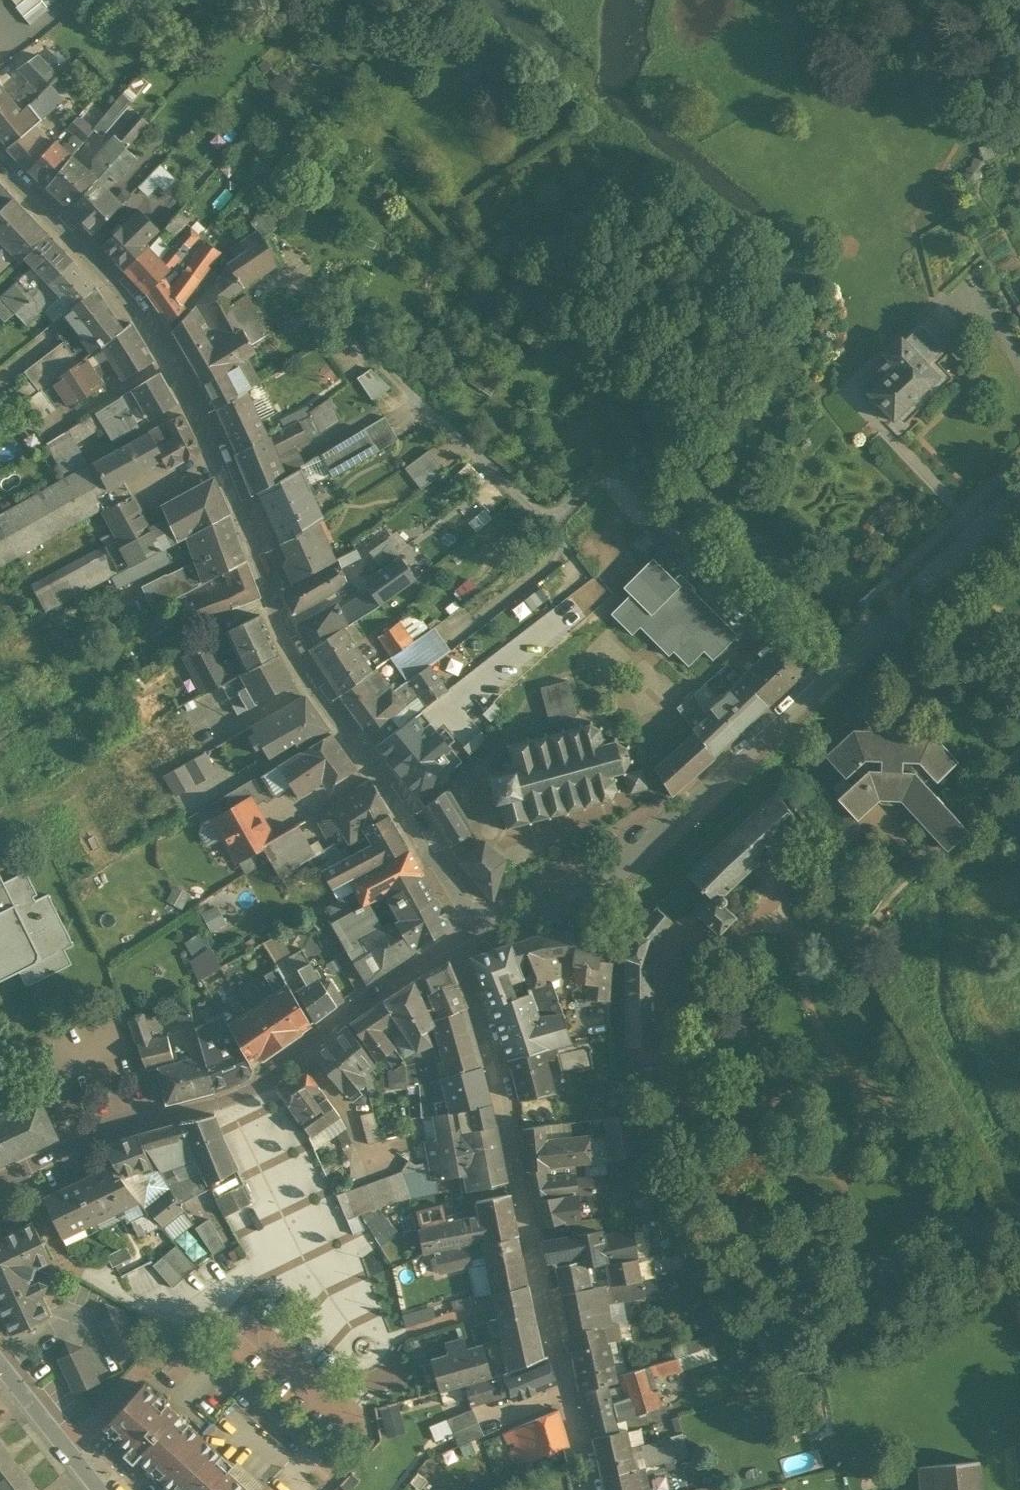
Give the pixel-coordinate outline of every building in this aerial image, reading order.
[(42,1),(42,0),(24,0),(18,5),(16,7),(24,16),(42,1)] [(31,25),(50,10),(47,7),(42,1),(24,16),(31,25)] [(38,53),(18,67),(19,68),(11,72),(15,78),(23,72),(32,82),(42,92),(50,84),(59,75),(38,53)] [(32,82),(13,99),(22,110),(29,105),(42,92),(32,82)] [(0,83),(0,135),(9,147),(36,124),(41,120),(29,105),(22,110),(13,99),(0,83)] [(42,92),(29,105),(41,120),(64,101),(50,84),(42,92)] [(122,94),(94,129),(102,137),(132,103),(122,94)] [(71,108),(60,120),(68,127),(79,115),(71,108)] [(136,111),(100,152),(112,163),(126,148),(148,122),(136,111)] [(94,129),(79,115),(68,127),(75,134),(83,142),(94,129)] [(9,147),(8,148),(28,170),(53,143),(36,124),(9,147)] [(75,134),(64,148),(72,155),(83,142),(75,134)] [(1008,149),(1003,139),(989,145),(995,155),(1008,149)] [(53,143),(28,170),(46,187),(72,155),(64,148),(56,140),(53,143)] [(98,179),(109,190),(137,158),(126,148),(98,179)] [(112,163),(100,152),(95,158),(95,168),(91,172),(98,179),(112,163)] [(72,155),(46,187),(71,210),(72,209),(98,179),(91,172),(72,155)] [(980,161),(974,159),(972,166),(967,168),(966,174),(968,179),(973,180),(979,177),(980,172),(978,167),(980,161)] [(176,179),(160,165),(155,171),(163,178),(158,184),(165,190),(176,179)] [(155,171),(140,187),(148,195),(158,184),(163,178),(155,171)] [(98,179),(72,209),(94,232),(130,195),(125,190),(117,199),(109,190),(98,179)] [(13,198),(0,184),(0,210),(13,198)] [(13,197),(13,198),(0,210),(0,239),(16,256),(21,261),(25,258),(24,257),(48,234),(13,197)] [(270,203),(252,223),(257,230),(258,230),(263,236),(283,222),(270,203)] [(140,209),(101,246),(124,270),(125,269),(148,246),(149,246),(146,242),(159,229),(140,209)] [(179,211),(165,227),(176,236),(190,220),(179,211)] [(190,227),(161,260),(170,269),(200,235),(190,227)] [(247,250),(239,256),(235,252),(227,264),(245,287),(281,263),(263,236),(258,230),(257,230),(241,241),(247,250)] [(185,269),(205,241),(208,238),(203,232),(200,235),(170,269),(170,270),(163,277),(171,288),(185,269)] [(48,234),(24,257),(25,258),(34,267),(49,282),(73,260),(48,234)] [(228,241),(224,238),(220,243),(224,246),(228,241)] [(16,256),(0,239),(0,271),(16,256)] [(205,241),(185,269),(200,280),(220,252),(205,241)] [(148,246),(125,269),(147,293),(163,277),(170,270),(170,269),(161,260),(148,246)] [(73,260),(49,282),(59,293),(72,307),(95,288),(97,286),(73,260)] [(245,287),(227,264),(216,283),(191,310),(226,370),(246,358),(256,351),(251,343),(267,332),(241,289),(245,287)] [(1,297),(2,298),(0,300),(0,314),(6,320),(15,313),(49,282),(34,267),(1,297)] [(200,280),(185,269),(171,288),(182,303),(200,280)] [(163,277),(147,293),(169,324),(185,308),(182,303),(171,288),(163,277)] [(49,282),(15,313),(26,324),(42,309),(59,293),(49,282)] [(122,329),(95,288),(72,307),(64,313),(72,323),(93,351),(101,345),(122,329)] [(59,293),(42,309),(54,322),(64,313),(72,307),(59,293)] [(191,310),(173,330),(204,383),(226,370),(191,310)] [(298,311),(277,324),(283,334),(306,321),(298,311)] [(122,329),(101,345),(123,380),(155,360),(131,322),(122,329)] [(93,351),(72,323),(58,334),(66,344),(80,362),(86,357),(93,351)] [(945,348),(921,323),(903,341),(927,366),(945,348)] [(959,334),(946,348),(951,353),(957,348),(963,341),(959,334)] [(903,341),(901,339),(883,357),(895,369),(868,396),(895,423),(940,379),(927,366),(903,341)] [(66,344),(41,363),(54,380),(80,362),(66,344)] [(967,358),(957,348),(951,353),(950,355),(959,365),(967,358)] [(54,380),(53,381),(66,400),(71,407),(103,385),(86,357),(80,362),(54,380)] [(246,358),(226,370),(204,383),(217,408),(247,390),(260,383),(246,358)] [(39,360),(25,371),(31,380),(32,379),(40,390),(41,389),(53,381),(54,380),(41,363),(39,360)] [(389,385),(371,368),(358,377),(372,397),(389,385)] [(160,372),(132,389),(140,403),(150,420),(173,406),(178,403),(160,372)] [(31,380),(6,399),(14,410),(21,405),(40,390),(32,379),(31,380)] [(53,381),(41,389),(40,390),(21,405),(27,413),(34,423),(66,400),(53,381)] [(140,403),(132,389),(121,396),(129,410),(140,403)] [(247,390),(217,408),(238,452),(269,436),(247,390)] [(129,410),(121,396),(95,413),(103,426),(113,442),(138,426),(129,410)] [(341,419),(330,397),(309,411),(311,415),(312,414),(321,432),(341,419)] [(27,413),(21,405),(14,410),(20,418),(27,413)] [(95,413),(69,429),(76,443),(103,426),(95,413)] [(311,415),(299,421),(308,438),(321,432),(312,414),(311,415)] [(182,415),(122,447),(136,474),(164,459),(168,468),(199,451),(182,415)] [(385,416),(364,428),(378,451),(399,439),(385,416)] [(299,421),(270,436),(286,475),(302,466),(292,447),(308,438),(299,421)] [(364,428),(321,454),(335,477),(378,451),(364,428)] [(69,429),(47,443),(66,478),(89,465),(76,443),(69,429)] [(238,452),(236,453),(252,494),(286,475),(270,436),(238,452)] [(122,447),(94,462),(109,489),(124,480),(136,474),(122,447)] [(429,449),(405,467),(421,489),(445,471),(429,449)] [(0,515),(0,525),(2,528),(17,554),(102,508),(104,510),(132,495),(124,480),(109,489),(94,462),(89,465),(66,478),(0,515)] [(485,479),(469,463),(454,477),(470,493),(485,479)] [(302,468),(287,476),(286,475),(252,494),(257,492),(281,544),(324,516),(302,468)] [(214,477),(161,506),(168,519),(150,527),(162,549),(167,547),(189,535),(229,514),(230,514),(214,477)] [(150,527),(132,495),(104,510),(115,531),(134,565),(162,549),(150,527)] [(229,514),(189,535),(197,560),(204,581),(199,584),(200,585),(223,574),(223,572),(246,560),(229,514)] [(324,516),(281,544),(287,559),(285,560),(283,564),(291,583),(336,560),(336,559),(319,521),(324,517),(324,516)] [(2,528),(0,529),(0,564),(17,554),(2,528)] [(648,528),(630,545),(648,562),(653,557),(665,545),(648,528)] [(134,565),(115,531),(101,539),(104,544),(119,571),(120,572),(134,565)] [(389,538),(371,552),(376,559),(370,563),(374,569),(398,551),(389,538)] [(104,544),(32,583),(46,610),(119,571),(104,544)] [(120,572),(113,576),(118,586),(158,566),(156,562),(170,555),(167,547),(134,565),(120,572)] [(356,548),(336,559),(336,560),(338,559),(339,561),(340,565),(358,557),(359,554),(356,548)] [(400,555),(363,580),(370,590),(379,604),(380,603),(416,578),(400,555)] [(738,634),(694,591),(696,589),(680,573),(674,579),(653,557),(648,562),(624,587),(631,594),(611,613),(632,634),(640,627),(658,644),(662,649),(669,655),(673,651),(688,666),(704,650),(713,659),(738,634)] [(197,560),(168,574),(167,573),(142,585),(153,610),(170,601),(200,585),(199,584),(204,581),(197,560)] [(246,560),(223,572),(223,574),(232,606),(260,596),(246,561),(246,560)] [(339,561),(293,584),(284,589),(293,613),(323,598),(336,589),(346,580),(340,565),(339,561)] [(223,574),(200,585),(200,586),(185,594),(198,619),(232,606),(223,574)] [(370,590),(340,608),(348,625),(380,606),(380,603),(379,604),(370,590)] [(337,602),(298,624),(310,648),(344,626),(345,627),(348,625),(340,608),(337,602)] [(400,622),(379,636),(393,656),(413,640),(413,641),(421,635),(420,635),(432,626),(415,603),(396,616),(400,622)] [(260,615),(228,631),(242,662),(246,671),(278,654),(260,615)] [(542,616),(499,650),(518,673),(559,637),(542,616)] [(344,626),(310,648),(340,695),(373,671),(372,670),(345,627),(344,626)] [(430,665),(431,666),(450,651),(432,626),(420,635),(421,635),(413,641),(430,665)] [(771,648),(767,644),(758,652),(762,657),(740,677),(741,679),(742,679),(767,706),(808,668),(780,639),(771,648)] [(413,640),(393,656),(410,680),(430,665),(413,641),(413,640)] [(221,670),(207,643),(189,653),(205,683),(209,691),(210,692),(222,685),(222,684),(227,681),(221,670)] [(227,681),(222,684),(222,685),(238,713),(294,682),(278,654),(246,671),(227,681)] [(238,661),(221,670),(227,681),(246,671),(242,662),(238,661)] [(430,665),(410,680),(420,695),(428,705),(439,697),(447,690),(431,666),(430,665)] [(373,671),(340,695),(358,719),(392,689),(388,682),(376,667),(372,670),(373,671)] [(447,690),(439,697),(446,705),(454,714),(467,729),(474,722),(483,713),(494,701),(500,695),(476,667),(447,690)] [(741,679),(725,695),(724,693),(709,705),(715,712),(713,713),(715,716),(696,729),(696,731),(714,756),(767,706),(742,679),(741,679)] [(410,680),(394,691),(405,706),(420,695),(410,680)] [(569,680),(541,687),(549,722),(564,718),(567,729),(578,726),(575,715),(577,714),(569,680)] [(205,683),(173,698),(178,707),(209,691),(205,683)] [(392,689),(358,719),(377,745),(378,744),(404,724),(403,723),(396,713),(405,706),(394,691),(392,689)] [(692,693),(677,706),(692,728),(713,713),(715,712),(709,705),(704,710),(692,693)] [(396,713),(403,723),(408,719),(409,719),(428,705),(420,695),(405,706),(396,713)] [(305,696),(253,725),(270,756),(296,741),(300,746),(328,729),(305,696)] [(428,705),(409,719),(417,730),(446,705),(439,697),(428,705)] [(494,701),(483,713),(491,720),(502,709),(494,701)] [(467,729),(454,714),(425,740),(430,746),(435,742),(456,766),(488,738),(474,722),(467,729)] [(404,724),(378,744),(394,765),(419,746),(425,740),(417,730),(409,719),(408,719),(403,723),(404,724)] [(527,741),(511,745),(508,743),(506,745),(510,747),(514,760),(505,763),(507,771),(489,776),(493,789),(497,802),(498,805),(501,804),(503,812),(501,813),(502,815),(504,815),(506,825),(505,829),(507,830),(508,827),(519,824),(519,826),(521,826),(520,824),(529,821),(530,824),(532,824),(531,821),(548,816),(549,819),(551,818),(551,816),(566,812),(566,814),(569,813),(568,811),(583,807),(583,809),(586,809),(585,806),(601,802),(601,805),(604,804),(603,801),(611,799),(612,802),(614,800),(613,798),(616,791),(620,792),(620,790),(617,789),(616,786),(627,783),(630,794),(647,789),(642,769),(626,773),(624,771),(626,770),(625,768),(628,761),(632,762),(633,759),(629,758),(627,749),(630,747),(628,744),(626,746),(617,741),(617,737),(614,737),(614,740),(604,743),(603,740),(606,740),(606,737),(603,737),(601,730),(603,728),(601,726),(599,727),(592,724),(593,721),(590,721),(590,723),(582,725),(581,723),(579,723),(580,726),(565,730),(564,727),(561,728),(562,731),(553,734),(547,735),(546,732),(544,733),(545,736),(530,740),(529,737),(526,738),(527,741)] [(931,733),(854,730),(826,756),(845,777),(854,769),(860,776),(837,797),(857,819),(879,799),(889,799),(901,800),(937,839),(941,844),(947,850),(968,830),(963,824),(958,819),(924,782),(931,775),(936,781),(958,761),(931,733)] [(685,741),(655,767),(669,790),(671,795),(708,762),(714,756),(696,731),(689,737),(685,741)] [(331,733),(274,768),(285,786),(290,783),(299,797),(322,782),(326,788),(357,768),(331,733)] [(419,746),(394,765),(394,766),(419,797),(428,790),(456,766),(435,742),(430,746),(425,740),(419,746)] [(216,771),(205,751),(164,775),(175,793),(216,771)] [(255,779),(254,779),(265,798),(265,799),(267,801),(287,789),(285,786),(274,768),(255,779)] [(254,777),(225,795),(233,807),(248,798),(249,799),(253,805),(265,799),(265,798),(254,779),(255,779),(254,777)] [(370,779),(320,812),(335,841),(334,842),(339,850),(352,841),(366,833),(366,832),(364,828),(389,814),(390,813),(370,779)] [(473,830),(448,788),(424,806),(449,845),(470,831),(473,830)] [(775,792),(687,875),(700,887),(699,889),(701,891),(702,889),(714,900),(715,899),(722,905),(724,904),(725,903),(726,901),(727,900),(726,898),(726,896),(723,894),(801,821),(800,820),(805,816),(794,803),(789,808),(775,792)] [(249,799),(248,798),(233,807),(215,818),(238,860),(262,847),(262,846),(272,840),(253,805),(249,799)] [(389,814),(364,828),(366,832),(366,833),(372,844),(382,861),(383,862),(408,847),(389,814)] [(272,840),(262,846),(262,847),(270,859),(271,858),(282,875),(309,858),(314,854),(297,826),(272,840)] [(366,833),(352,841),(358,851),(372,844),(366,833)] [(480,844),(459,861),(491,898),(493,899),(506,859),(485,840),(480,844)] [(333,865),(322,870),(332,888),(350,878),(382,861),(372,844),(358,851),(333,865)] [(246,874),(270,859),(262,847),(238,860),(246,874)] [(408,847),(383,862),(382,861),(350,878),(359,896),(363,905),(387,892),(422,873),(408,847)] [(314,854),(309,858),(315,868),(319,865),(322,870),(333,865),(324,849),(314,854)] [(20,971),(23,977),(27,985),(72,963),(65,949),(74,944),(49,893),(35,900),(33,896),(38,893),(27,871),(4,882),(0,873),(0,981),(20,971)] [(422,873),(387,892),(402,919),(437,898),(422,873)] [(350,878),(332,888),(339,900),(346,897),(349,901),(359,896),(350,878)] [(175,884),(167,900),(183,908),(191,892),(175,884)] [(339,900),(327,907),(335,920),(363,905),(359,896),(349,901),(346,897),(339,900)] [(348,950),(347,951),(367,983),(414,951),(413,949),(452,925),(437,898),(402,919),(395,923),(348,950)] [(714,900),(700,914),(704,918),(705,920),(706,919),(707,920),(703,924),(703,923),(702,925),(703,925),(708,929),(707,930),(708,931),(709,929),(713,926),(714,927),(713,927),(715,929),(715,928),(719,932),(735,915),(731,911),(730,912),(722,905),(715,899),(714,900)] [(382,901),(335,927),(348,950),(395,923),(382,901)] [(219,904),(204,910),(211,927),(226,921),(219,904)] [(656,907),(633,933),(648,938),(655,940),(671,921),(656,907)] [(552,930),(511,944),(529,993),(538,1016),(560,1014),(564,1014),(562,1008),(552,980),(559,978),(559,954),(574,952),(575,931),(552,930)] [(602,936),(575,931),(574,952),(573,965),(574,965),(573,981),(589,983),(596,985),(599,961),(602,936)] [(648,938),(633,933),(632,937),(630,944),(627,953),(626,956),(641,961),(645,949),(648,938)] [(205,934),(189,944),(197,959),(212,948),(205,934)] [(529,993),(516,997),(510,981),(523,976),(511,944),(510,944),(472,957),(491,1004),(509,1058),(544,1049),(570,1042),(560,1014),(538,1016),(529,993)] [(197,959),(195,960),(203,978),(222,967),(212,948),(197,959)] [(302,949),(275,963),(277,967),(278,966),(284,977),(300,969),(311,963),(302,949)] [(653,964),(641,961),(626,956),(628,1046),(654,1046),(653,964)] [(449,961),(421,975),(414,980),(419,991),(427,988),(430,996),(422,999),(432,1020),(465,1007),(467,1006),(449,961)] [(612,962),(599,961),(596,985),(589,983),(587,999),(608,1000),(612,962)] [(320,979),(314,970),(311,963),(300,969),(304,975),(309,983),(301,989),(297,991),(315,1021),(337,1004),(336,1004),(343,999),(331,980),(330,981),(327,975),(320,979)] [(277,967),(265,974),(277,993),(288,985),(284,977),(278,966),(277,967)] [(327,975),(320,966),(314,970),(320,979),(327,975)] [(300,969),(284,977),(288,985),(294,993),(297,991),(301,989),(296,981),(304,975),(300,969)] [(414,980),(384,1000),(397,1019),(401,1026),(396,1029),(400,1036),(406,1032),(417,1049),(417,1050),(426,1046),(432,1043),(426,1030),(434,1026),(432,1020),(422,999),(430,996),(427,988),(419,991),(414,980)] [(277,993),(230,1026),(238,1041),(251,1064),(311,1023),(294,993),(288,985),(277,993)] [(199,1036),(184,989),(172,995),(189,1052),(196,1056),(204,1054),(199,1036)] [(384,1000),(351,1023),(378,1061),(385,1056),(395,1068),(391,1071),(392,1087),(407,1086),(406,1063),(406,1061),(383,1030),(397,1019),(384,1000)] [(465,1007),(432,1020),(434,1026),(444,1060),(449,1075),(482,1065),(465,1007)] [(144,1013),(129,1020),(133,1030),(137,1044),(153,1039),(144,1013)] [(224,1029),(216,1033),(215,1031),(199,1036),(204,1054),(238,1041),(230,1026),(225,1018),(219,1021),(224,1029)] [(347,1025),(343,1029),(344,1030),(319,1051),(317,1049),(313,1053),(342,1090),(344,1089),(350,1095),(366,1083),(364,1075),(363,1073),(375,1063),(347,1025)] [(153,1039),(137,1044),(147,1069),(157,1067),(175,1062),(168,1035),(153,1039)] [(570,1042),(544,1049),(546,1057),(558,1057),(557,1054),(586,1047),(585,1040),(570,1042)] [(238,1041),(204,1054),(214,1090),(251,1076),(254,1068),(251,1064),(238,1041)] [(426,1046),(417,1050),(417,1049),(412,1052),(414,1062),(429,1059),(426,1046)] [(586,1047),(557,1054),(558,1057),(562,1074),(594,1066),(589,1046),(586,1047)] [(544,1049),(509,1058),(520,1099),(555,1092),(546,1057),(544,1049)] [(175,1062),(157,1067),(167,1103),(214,1090),(204,1054),(196,1056),(175,1062)] [(414,1062),(406,1063),(407,1086),(419,1085),(421,1117),(434,1115),(435,1116),(436,1115),(434,1101),(434,1097),(432,1080),(429,1064),(429,1059),(414,1062)] [(444,1060),(429,1064),(432,1080),(441,1078),(441,1077),(449,1075),(444,1060)] [(449,1075),(441,1077),(446,1097),(450,1112),(458,1110),(491,1102),(482,1065),(449,1075)] [(307,1071),(280,1091),(311,1135),(339,1115),(327,1097),(319,1104),(313,1096),(321,1089),(307,1071)] [(592,1086),(593,1095),(614,1092),(613,1082),(592,1086)] [(442,1099),(434,1101),(436,1115),(450,1112),(446,1097),(442,1099)] [(0,1118),(0,1164),(57,1137),(40,1099),(0,1118)] [(491,1102),(458,1110),(460,1119),(468,1117),(470,1128),(496,1123),(491,1102)] [(436,1115),(435,1116),(439,1138),(426,1141),(430,1161),(433,1180),(437,1179),(464,1175),(468,1191),(507,1182),(496,1123),(470,1128),(462,1129),(460,1119),(458,1110),(436,1115)] [(373,1111),(361,1115),(368,1144),(381,1140),(373,1111)] [(215,1114),(180,1121),(181,1121),(196,1157),(208,1182),(236,1167),(229,1152),(215,1114)] [(345,1125),(339,1115),(311,1135),(317,1148),(338,1133),(336,1130),(345,1125)] [(629,1115),(604,1118),(604,1120),(605,1120),(609,1143),(612,1158),(644,1154),(629,1115)] [(180,1121),(137,1134),(146,1152),(149,1151),(161,1170),(196,1157),(181,1121),(180,1121)] [(572,1122),(544,1124),(546,1139),(575,1136),(572,1122)] [(575,1136),(546,1139),(544,1124),(523,1128),(528,1169),(549,1166),(612,1158),(609,1143),(593,1145),(592,1134),(575,1136)] [(345,1125),(336,1130),(338,1133),(344,1145),(353,1141),(345,1125)] [(137,1134),(103,1146),(114,1164),(124,1175),(152,1166),(156,1168),(157,1168),(153,1165),(146,1152),(137,1134)] [(181,1179),(193,1196),(211,1187),(208,1182),(196,1157),(161,1170),(159,1171),(165,1180),(172,1177),(174,1182),(181,1179)] [(416,1164),(409,1160),(401,1172),(403,1172),(410,1198),(439,1191),(437,1179),(433,1180),(430,1161),(416,1164)] [(143,1186),(154,1200),(162,1193),(149,1173),(156,1168),(152,1166),(124,1175),(132,1185),(137,1180),(142,1187),(143,1186)] [(549,1166),(528,1169),(533,1199),(551,1196),(547,1177),(545,1168),(549,1168),(549,1166)] [(111,1167),(78,1182),(97,1222),(122,1210),(128,1222),(131,1220),(149,1212),(121,1176),(117,1178),(111,1167)] [(236,1167),(208,1182),(211,1187),(216,1197),(244,1183),(236,1167)] [(156,1168),(149,1173),(162,1193),(170,1187),(168,1184),(165,1180),(159,1171),(157,1168),(156,1168)] [(401,1172),(390,1175),(397,1201),(410,1198),(403,1172),(401,1172)] [(574,1174),(547,1177),(551,1196),(563,1195),(577,1193),(574,1174)] [(390,1175),(369,1184),(377,1208),(382,1206),(397,1201),(390,1175)] [(607,1176),(580,1178),(581,1193),(608,1191),(607,1176)] [(174,1182),(168,1184),(170,1187),(180,1203),(193,1196),(181,1179),(174,1182)] [(154,1200),(143,1186),(142,1187),(137,1180),(132,1185),(148,1205),(154,1200)] [(78,1182),(45,1198),(63,1238),(97,1222),(78,1182)] [(244,1183),(216,1197),(226,1215),(253,1200),(244,1183)] [(369,1184),(337,1194),(348,1219),(359,1215),(360,1214),(377,1208),(369,1184)] [(148,1205),(145,1207),(163,1225),(184,1209),(180,1203),(170,1187),(162,1193),(154,1200),(148,1205)] [(441,1204),(416,1210),(421,1228),(419,1228),(424,1253),(484,1239),(485,1241),(517,1234),(509,1194),(477,1201),(479,1215),(465,1217),(446,1222),(441,1204)] [(551,1196),(533,1199),(540,1226),(565,1222),(565,1221),(579,1219),(577,1195),(563,1197),(563,1195),(551,1196)] [(400,1233),(382,1206),(377,1208),(360,1214),(371,1231),(380,1246),(400,1233)] [(149,1212),(131,1220),(138,1236),(160,1225),(149,1212)] [(359,1215),(348,1219),(354,1234),(365,1230),(359,1215)] [(579,1219),(581,1233),(601,1229),(599,1216),(579,1219)] [(663,1220),(664,1230),(680,1227),(678,1217),(663,1220)] [(212,1223),(209,1218),(196,1227),(214,1254),(226,1246),(212,1223)] [(11,1333),(25,1326),(26,1327),(34,1330),(36,1322),(50,1315),(40,1294),(45,1292),(46,1289),(42,1281),(39,1280),(34,1282),(32,1277),(36,1267),(51,1260),(42,1243),(46,1242),(44,1237),(40,1236),(33,1221),(0,1237),(0,1309),(11,1333)] [(622,1231),(602,1236),(601,1229),(544,1241),(548,1261),(555,1260),(556,1266),(586,1258),(588,1265),(592,1265),(628,1259),(628,1258),(633,1251),(630,1236),(622,1231)] [(485,1241),(483,1241),(485,1255),(493,1292),(494,1299),(496,1306),(530,1298),(529,1292),(517,1234),(485,1241)] [(630,1236),(633,1251),(643,1249),(640,1234),(630,1236)] [(483,1241),(436,1253),(440,1273),(473,1265),(472,1259),(485,1255),(483,1241)] [(196,1267),(177,1244),(164,1255),(184,1278),(196,1267)] [(127,1245),(107,1255),(113,1267),(133,1257),(127,1245)] [(184,1278),(164,1255),(154,1265),(168,1281),(174,1288),(184,1278)] [(637,1258),(641,1279),(649,1278),(645,1256),(637,1258)] [(586,1258),(556,1266),(563,1294),(592,1287),(588,1265),(586,1258)] [(628,1259),(592,1265),(595,1278),(609,1275),(611,1284),(625,1282),(641,1279),(637,1258),(628,1259)] [(641,1279),(643,1289),(652,1288),(649,1278),(641,1279)] [(641,1279),(625,1282),(627,1292),(643,1289),(641,1279)] [(592,1287),(563,1294),(569,1331),(573,1349),(607,1342),(604,1325),(616,1323),(615,1311),(614,1303),(608,1304),(607,1295),(627,1292),(625,1282),(611,1284),(594,1286),(592,1287)] [(530,1298),(496,1306),(498,1313),(498,1318),(493,1319),(496,1332),(501,1331),(510,1371),(543,1357),(530,1298)] [(124,1311),(106,1304),(100,1322),(119,1361),(143,1349),(124,1311)] [(405,1327),(437,1317),(434,1305),(403,1315),(405,1327)] [(692,1311),(696,1326),(718,1320),(713,1305),(692,1311)] [(713,1335),(686,1343),(689,1353),(705,1348),(716,1344),(713,1335)] [(573,1349),(572,1349),(578,1376),(602,1372),(604,1384),(616,1381),(609,1349),(621,1346),(620,1339),(607,1342),(573,1349)] [(80,1347),(66,1342),(61,1356),(59,1357),(76,1393),(100,1382),(83,1346),(80,1347)] [(674,1347),(677,1357),(689,1353),(686,1343),(674,1347)] [(482,1344),(432,1358),(441,1390),(491,1375),(482,1344)] [(705,1348),(689,1353),(677,1357),(681,1369),(709,1360),(705,1348)] [(492,1377),(441,1392),(444,1403),(469,1396),(471,1402),(510,1391),(513,1398),(555,1382),(547,1356),(543,1357),(510,1371),(492,1377)] [(677,1357),(649,1365),(653,1377),(681,1369),(677,1357)] [(649,1365),(620,1374),(623,1385),(627,1398),(613,1402),(618,1419),(662,1405),(653,1377),(649,1365)] [(602,1372),(578,1376),(581,1389),(604,1384),(602,1372)] [(104,1427),(128,1450),(124,1455),(133,1463),(137,1458),(171,1489),(249,1489),(245,1486),(228,1471),(197,1442),(202,1436),(144,1383),(104,1427)] [(606,1385),(582,1392),(593,1437),(619,1430),(606,1385)] [(623,1385),(610,1390),(613,1402),(627,1398),(623,1385)] [(401,1428),(396,1407),(382,1410),(386,1431),(401,1428)] [(472,1408),(449,1418),(454,1431),(478,1421),(472,1408)] [(559,1409),(513,1428),(517,1440),(519,1443),(525,1460),(526,1462),(569,1445),(559,1409)] [(478,1421),(454,1431),(460,1445),(484,1435),(478,1421)] [(513,1428),(501,1434),(505,1445),(517,1440),(513,1428)] [(672,1443),(632,1452),(627,1428),(619,1430),(593,1437),(602,1476),(636,1468),(666,1461),(674,1460),(678,1459),(673,1443),(672,1443)] [(683,1432),(670,1436),(672,1443),(673,1443),(678,1459),(690,1456),(683,1432)] [(233,1465),(202,1436),(197,1442),(228,1471),(233,1465)] [(0,1441),(0,1489),(34,1489),(4,1449),(5,1448),(0,1441)] [(519,1443),(507,1448),(513,1465),(525,1460),(519,1443)] [(817,1446),(782,1457),(787,1473),(822,1463),(817,1446)] [(233,1465),(228,1471),(245,1486),(255,1474),(238,1459),(233,1465)] [(674,1460),(666,1461),(668,1468),(676,1467),(674,1460)] [(977,1461),(920,1467),(922,1489),(980,1489),(977,1461)] [(602,1476),(606,1489),(641,1489),(636,1468),(602,1476)]
